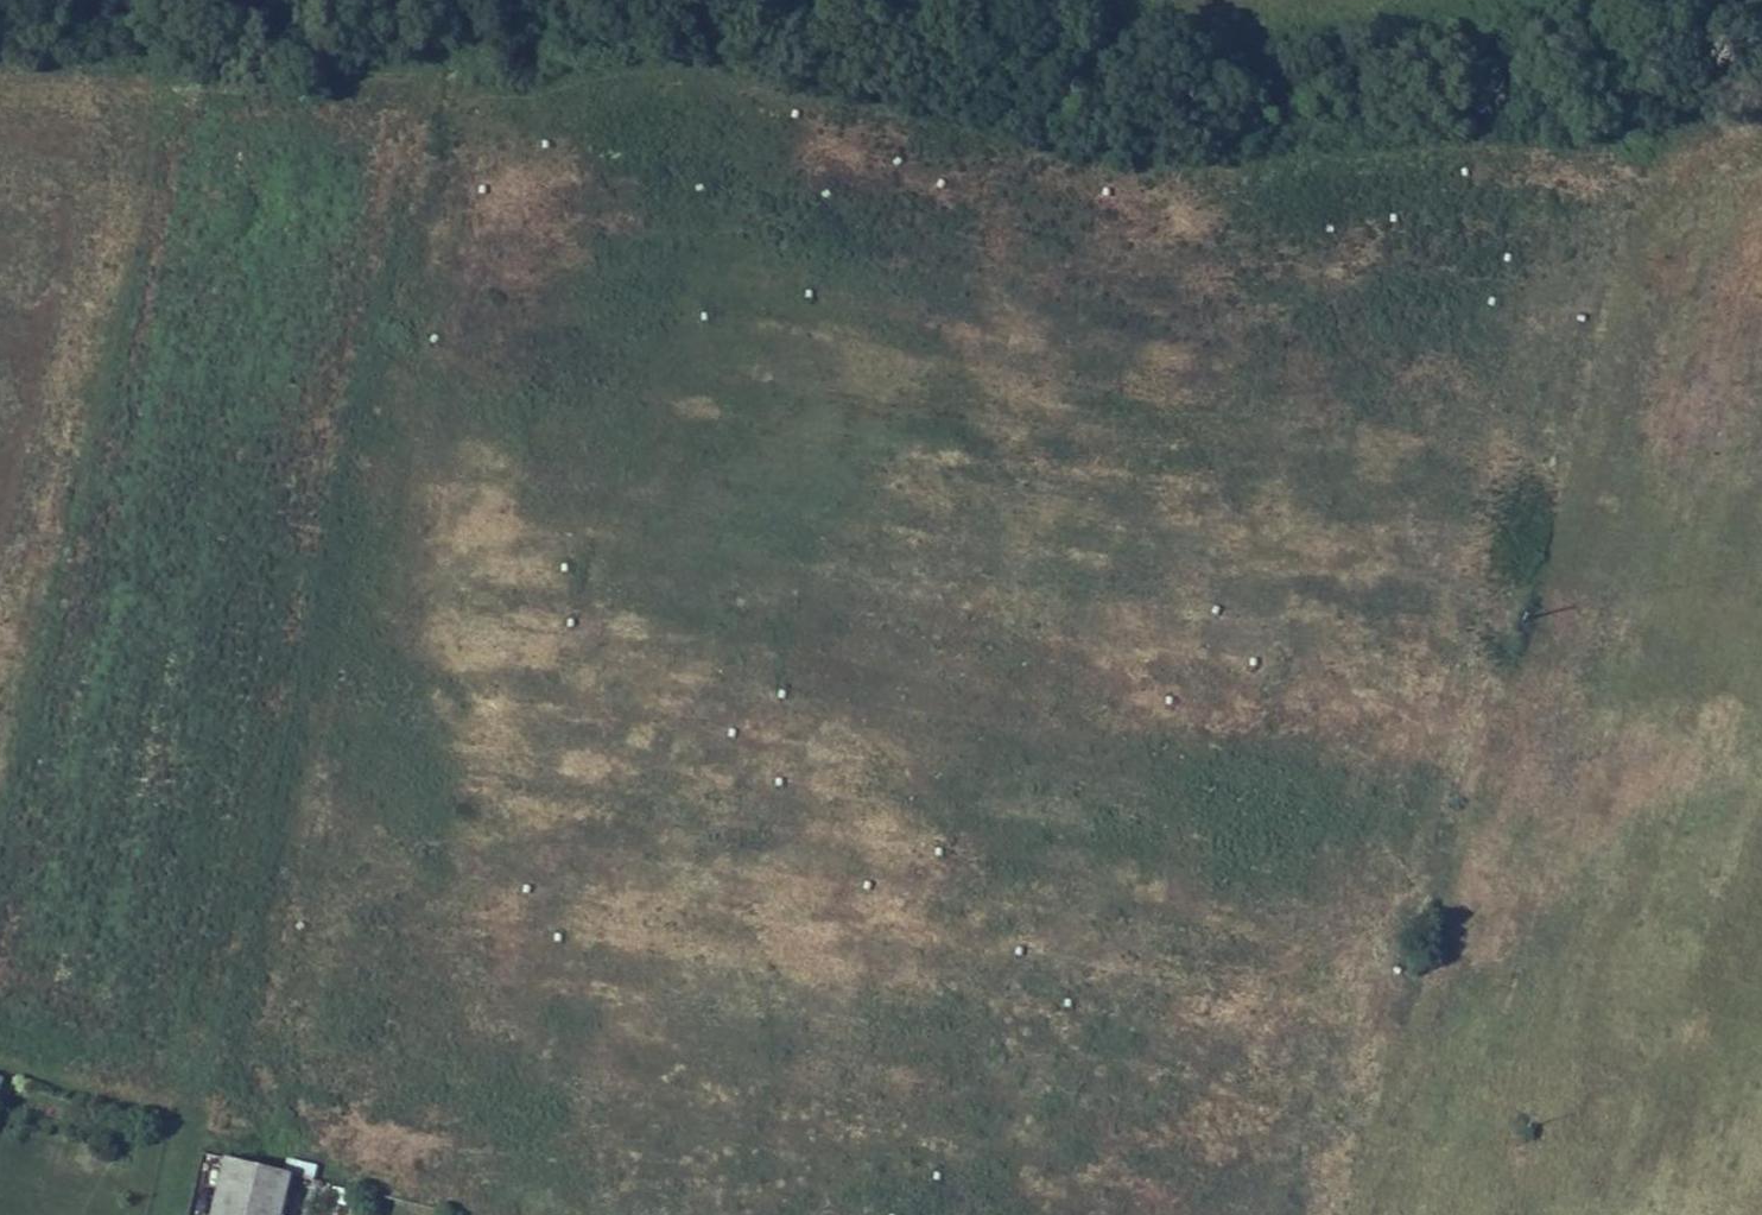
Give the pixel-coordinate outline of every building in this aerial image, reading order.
[(212,1214),(279,1214),(289,1175),(289,1174),(288,1174),(225,1159),(212,1214)] [(289,1174),(289,1175),(313,1181),(316,1168),(291,1162),(288,1174),(289,1174)]
